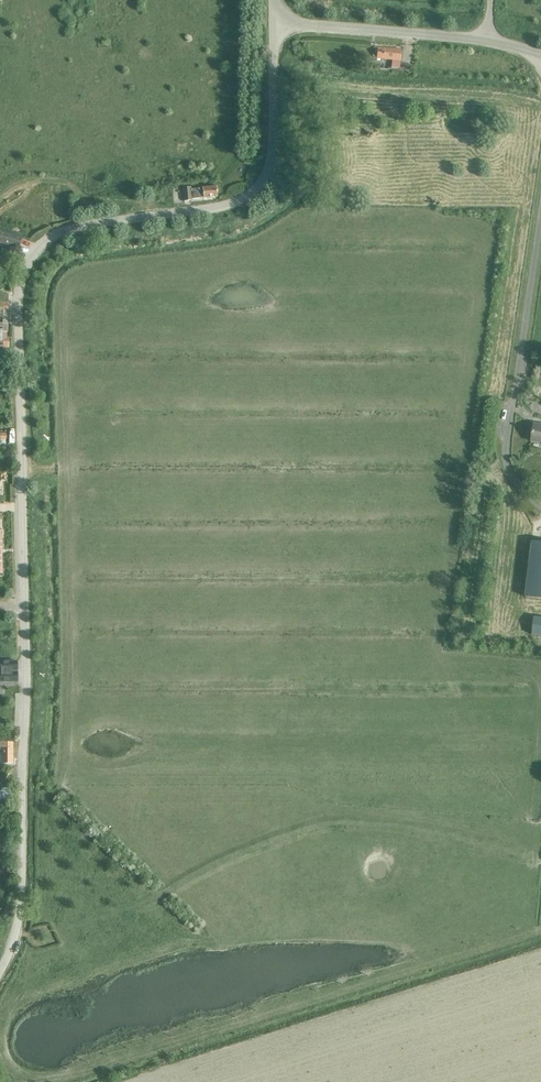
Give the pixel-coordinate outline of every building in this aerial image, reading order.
[(392,59),(391,67),(399,68),(399,59),(400,49),(377,47),(376,54),(372,54),(372,57),(392,59)] [(203,199),(217,197),(216,186),(202,188),(190,190),(190,188),(182,188),(184,202),(191,201),(191,199),(203,198),(203,199)] [(0,233),(0,244),(19,248),(21,237),(0,233)] [(534,424),(531,441),(540,443),(540,425),(534,424)] [(532,541),(525,596),(540,598),(540,542),(532,541)] [(534,616),(532,633),(540,634),(540,617),(534,616)] [(0,661),(0,682),(12,682),(17,682),(16,661),(11,661),(0,661)] [(2,759),(2,763),(12,763),(13,743),(0,743),(0,746),(2,746),(2,759)] [(13,789),(0,788),(0,802),(12,802),(13,789)]
